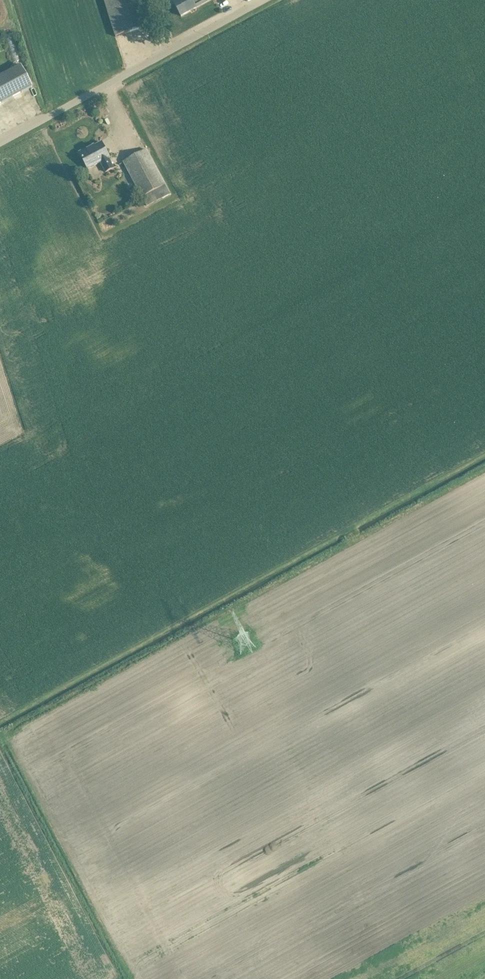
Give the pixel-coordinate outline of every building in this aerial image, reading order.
[(151,16),(146,0),(104,0),(116,37),(154,25),(151,16)] [(174,3),(181,17),(212,0),(179,0),(174,3)] [(20,66),(0,76),(0,104),(31,87),(20,66)] [(79,153),(88,170),(101,163),(106,173),(114,168),(109,159),(110,158),(102,143),(88,150),(87,149),(79,153)] [(170,194),(151,159),(147,150),(123,163),(147,207),(170,194)]
